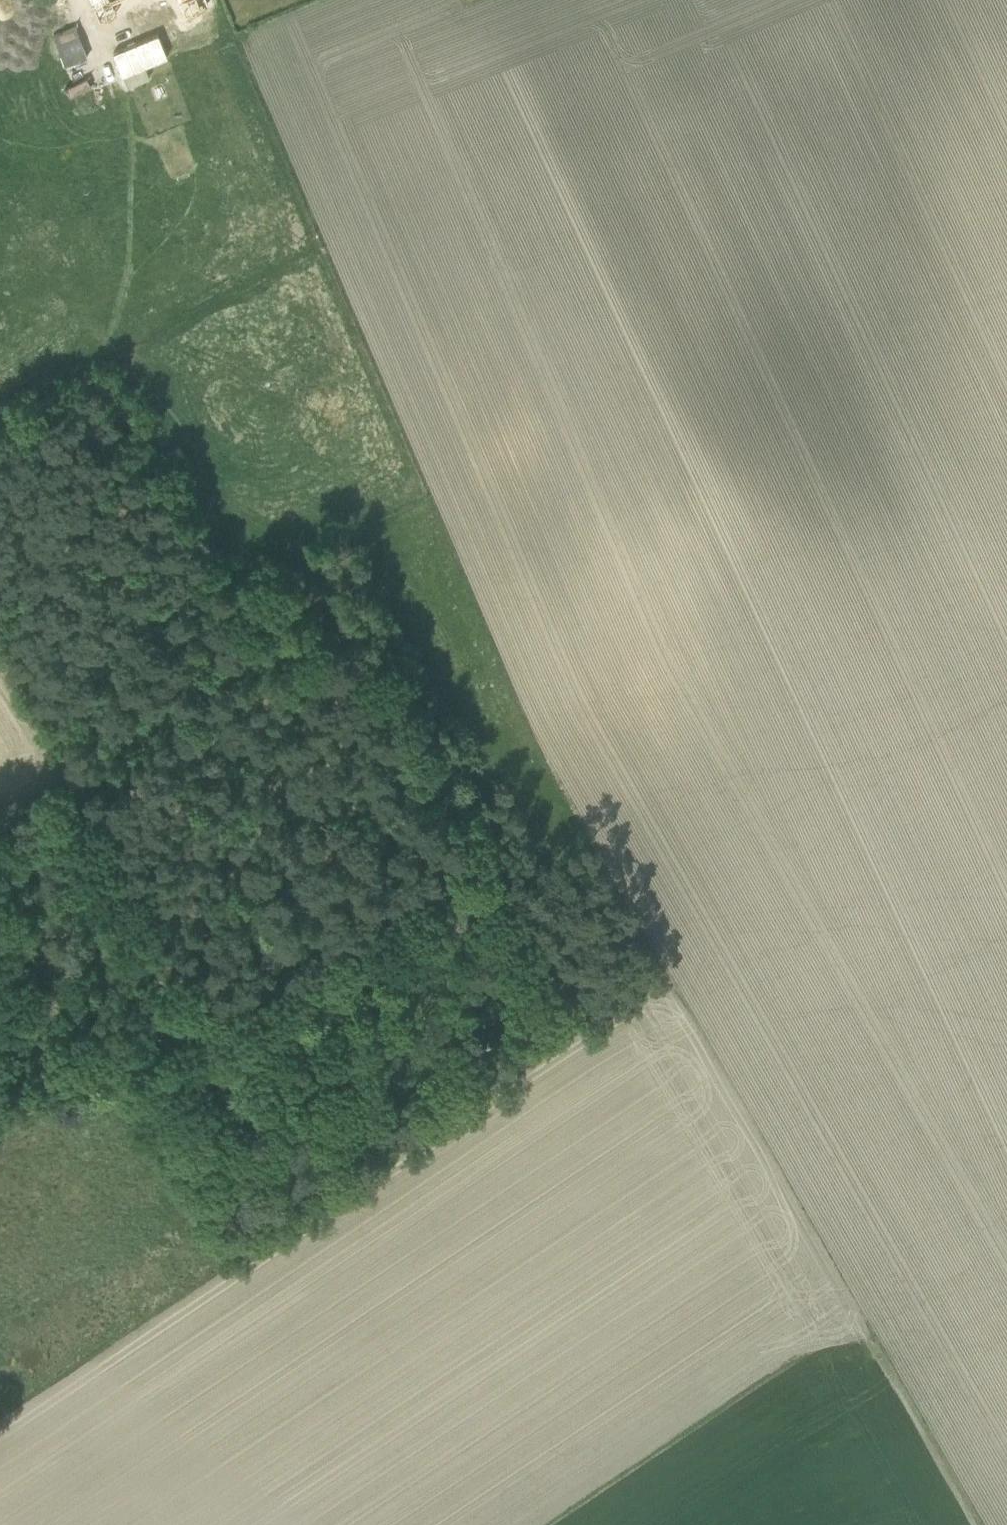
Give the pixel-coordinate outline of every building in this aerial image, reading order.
[(99,19),(116,12),(113,5),(124,0),(91,0),(99,19)] [(199,11),(209,6),(207,0),(194,0),(199,11)] [(104,48),(114,70),(157,50),(147,28),(104,48)]
